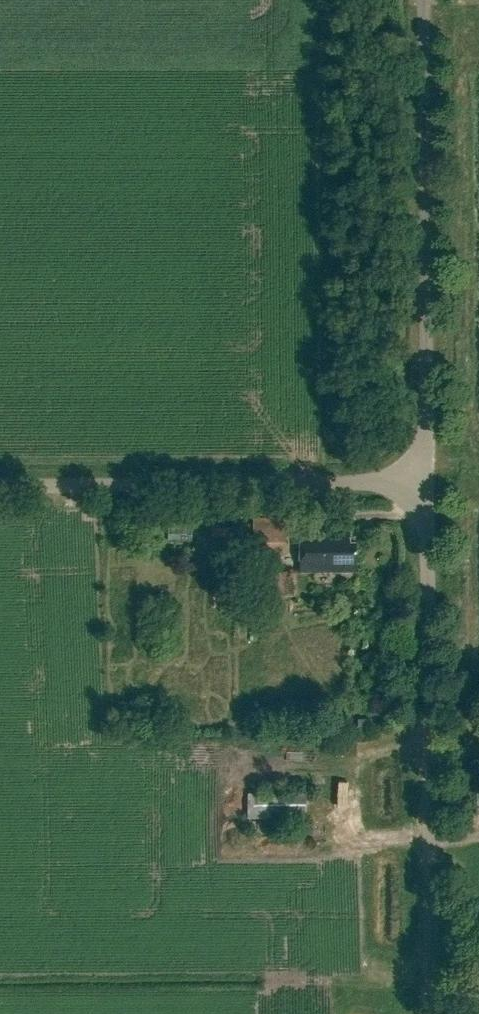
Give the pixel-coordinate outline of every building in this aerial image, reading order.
[(254,549),(286,549),(286,515),(254,515),(254,549)] [(232,533),(250,532),(249,522),(243,523),(243,520),(231,521),(232,533)] [(356,570),(356,540),(349,540),(349,529),(299,529),(299,570),(356,570)] [(271,593),(295,592),(295,578),(291,579),(290,568),(270,569),(271,593)] [(305,816),(305,792),(247,793),(247,817),(305,816)]
